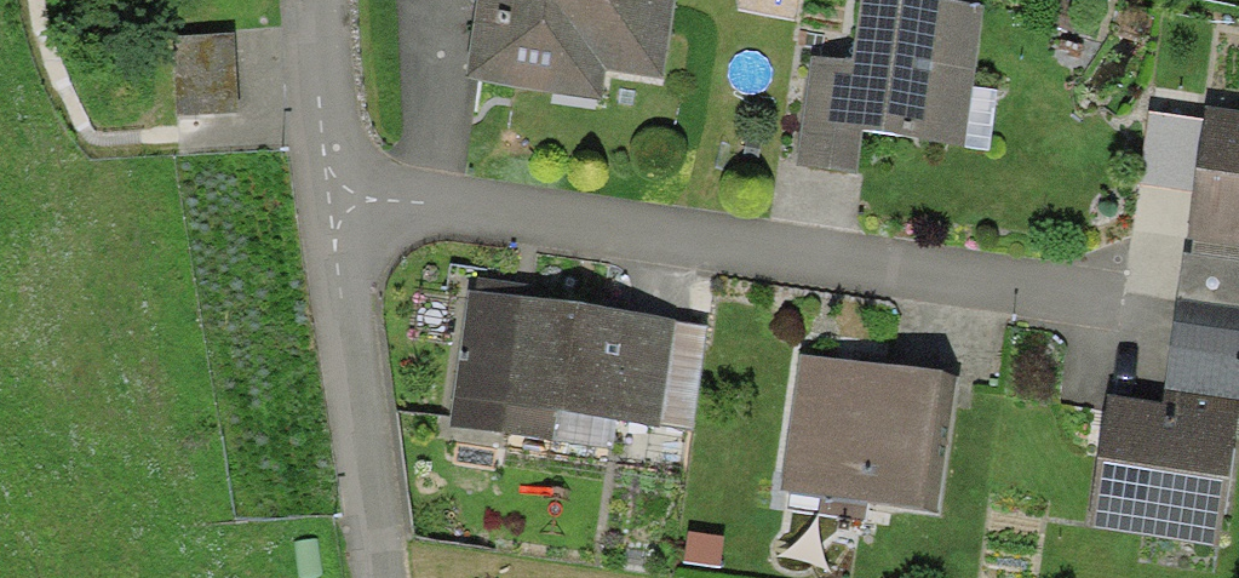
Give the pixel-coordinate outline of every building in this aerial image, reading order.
[(464,85),(604,102),(608,74),(663,81),(674,0),(475,0),(464,85)] [(982,8),(917,0),(863,0),(854,68),(808,62),(795,168),(855,176),(860,134),(965,147),(982,8)] [(172,41),(175,115),(235,113),(232,39),(172,41)] [(1186,239),(1238,247),(1238,111),(1207,106),(1204,127),(1193,194),(1186,239)] [(1140,185),(1193,194),(1204,127),(1151,118),(1140,185)] [(1177,332),(1238,341),(1238,261),(1188,254),(1177,332)] [(703,327),(469,294),(450,425),(554,440),(558,412),(689,431),(703,327)] [(1166,411),(1238,421),(1238,341),(1177,332),(1166,411)] [(786,511),(868,522),(870,504),(941,514),(959,377),(796,356),(778,492),(788,494),(786,511)] [(1092,529),(1221,548),(1238,423),(1238,421),(1166,411),(1112,402),(1102,464),(1092,529)]
